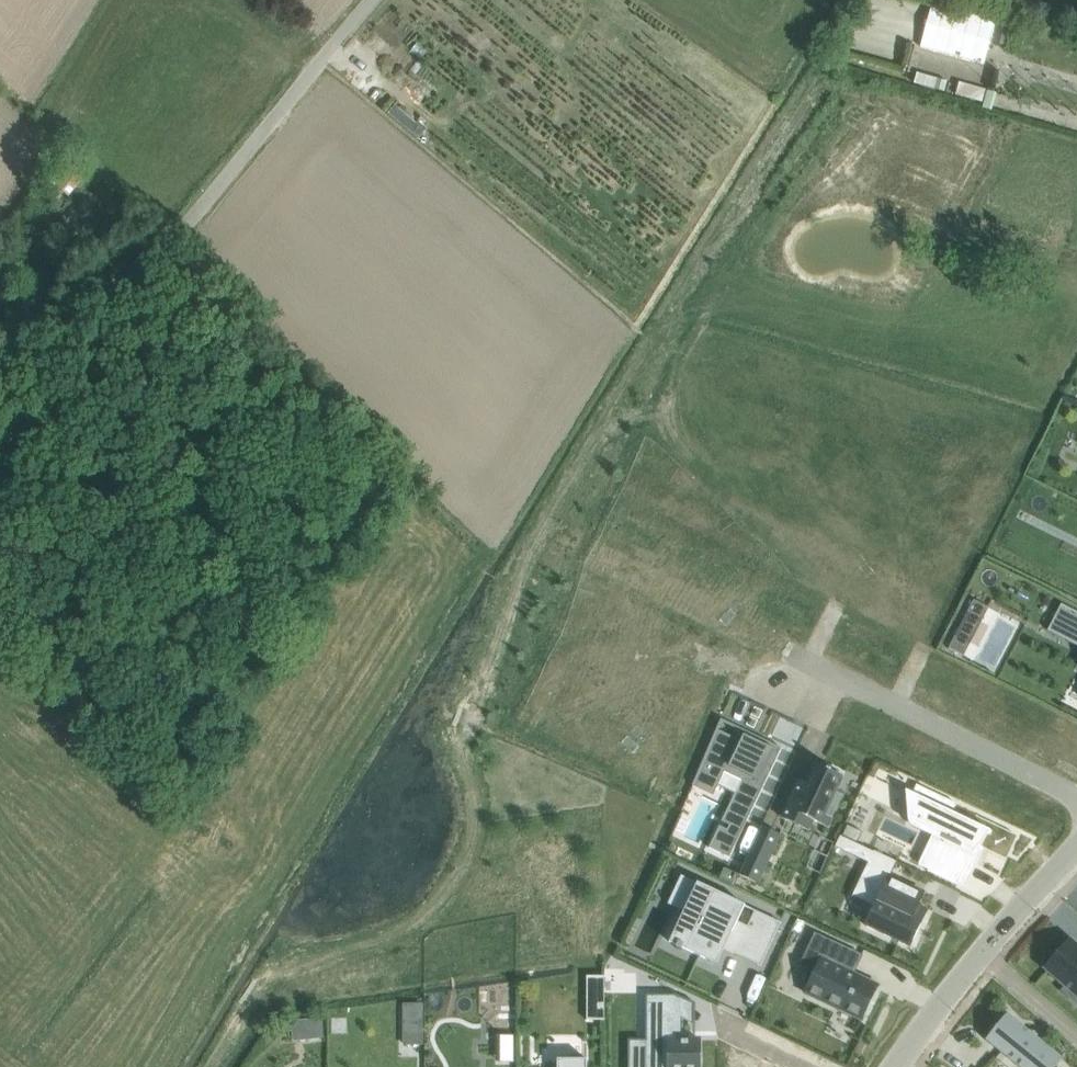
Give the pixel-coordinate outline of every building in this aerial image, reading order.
[(988,61),(996,15),(928,3),(920,49),(988,61)] [(992,104),(996,90),(961,79),(957,94),(992,104)] [(70,170),(55,187),(68,198),(82,182),(70,170)] [(974,600),(967,614),(981,621),(988,607),(974,600)] [(1048,630),(1076,645),(1076,612),(1061,604),(1048,630)] [(956,635),(949,648),(963,656),(970,642),(956,635)] [(721,719),(692,786),(694,786),(696,784),(712,791),(723,768),(745,780),(742,787),(741,787),(737,795),(738,795),(725,822),(731,825),(728,831),(722,828),(717,839),(716,839),(712,847),(710,846),(709,848),(730,858),(782,748),(760,738),(758,743),(744,735),(741,741),(718,730),(723,720),(721,719)] [(797,784),(781,817),(809,830),(813,821),(829,828),(845,793),(837,789),(843,777),(837,774),(839,770),(823,763),(821,767),(815,764),(806,783),(804,788),(797,784)] [(912,793),(906,790),(908,821),(909,822),(909,824),(910,825),(911,826),(912,827),(913,827),(926,833),(926,832),(933,835),(933,833),(937,835),(927,856),(933,859),(930,865),(931,866),(929,870),(928,870),(928,871),(957,885),(958,884),(957,884),(962,873),(969,876),(975,863),(979,854),(975,852),(972,851),(976,844),(980,836),(980,835),(983,829),(989,833),(991,831),(976,824),(972,822),(973,819),(967,815),(965,819),(952,813),(956,804),(917,785),(912,793)] [(762,826),(745,861),(764,870),(781,835),(762,826)] [(868,863),(852,896),(874,906),(865,925),(905,943),(910,946),(913,940),(927,911),(917,907),(924,893),(890,877),(897,861),(874,850),(868,863)] [(681,875),(668,904),(684,911),(669,942),(677,946),(676,948),(681,950),(682,948),(705,959),(717,964),(724,949),(761,966),(781,922),(755,910),(748,926),(737,921),(745,905),(681,875)] [(815,933),(800,964),(815,971),(805,992),(861,1019),(878,985),(854,973),(853,973),(854,971),(850,968),(854,959),(855,959),(857,955),(861,957),(862,956),(815,933)] [(1069,938),(1044,967),(1065,986),(1061,990),(1076,1003),(1076,1002),(1076,945),(1069,938)] [(646,994),(646,1039),(646,1066),(700,1066),(700,1039),(695,1040),(672,1039),(671,1027),(677,1026),(677,995),(646,994)] [(986,1039),(985,1040),(1019,1066),(1050,1066),(1059,1056),(1061,1058),(1062,1057),(1007,1012),(1007,1013),(1008,1014),(987,1040),(986,1039)]
